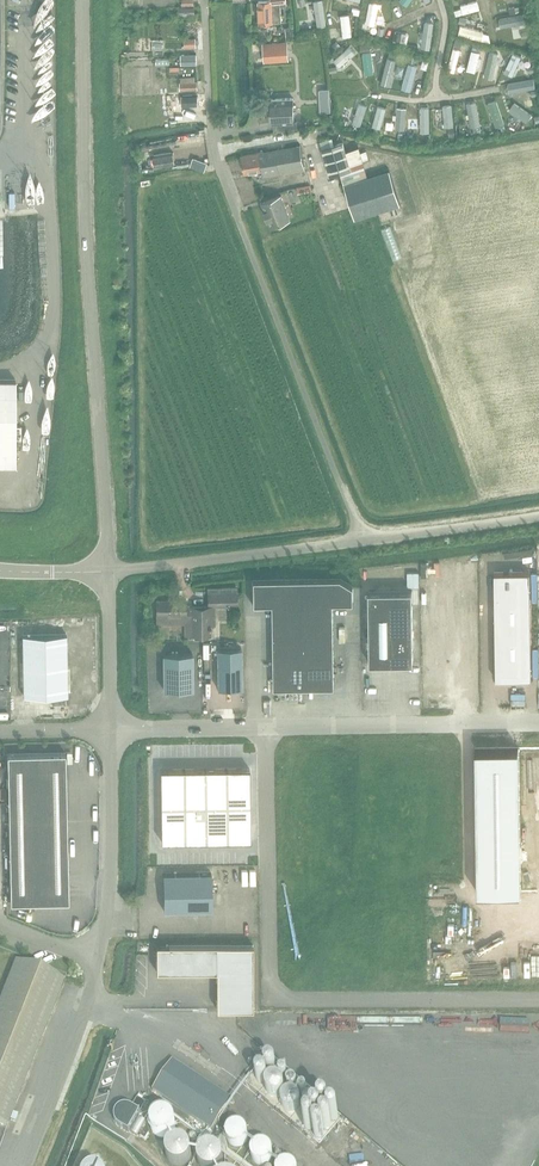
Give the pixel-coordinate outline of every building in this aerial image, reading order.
[(286,2),(286,0),(271,0),(271,1),(258,1),(259,23),(281,22),(280,2),(286,2)] [(337,0),(327,0),(327,8),(337,8),(337,0)] [(194,7),(177,7),(178,16),(195,15),(194,7)] [(526,31),(533,30),(530,7),(523,8),(526,31)] [(477,20),(497,25),(499,18),(479,12),(477,20)] [(286,28),(285,28),(286,39),(288,39),(294,39),(293,28),(286,28)] [(395,32),(393,40),(400,41),(401,33),(395,32)] [(475,60),(477,52),(468,50),(471,39),(463,37),(459,57),(475,60)] [(456,38),(453,46),(460,48),(462,40),(456,38)] [(195,39),(184,39),(184,47),(196,46),(195,39)] [(374,63),(383,62),(381,40),(372,41),(374,63)] [(337,41),(332,44),(338,51),(342,47),(337,41)] [(521,65),(526,53),(530,55),(534,45),(522,41),(513,63),(521,65)] [(286,42),(262,43),(264,63),(288,61),(286,42)] [(394,66),(403,67),(407,47),(398,46),(394,66)] [(390,51),(388,57),(395,59),(396,53),(390,51)] [(196,55),(182,55),(183,64),(196,63),(196,55)] [(410,55),(408,62),(416,64),(418,57),(410,55)] [(435,65),(438,58),(431,55),(428,62),(435,65)] [(191,78),(205,78),(205,65),(190,66),(191,78)] [(371,76),(349,79),(350,88),(372,86),(371,76)] [(180,90),(197,89),(197,81),(180,82),(180,90)] [(494,93),(500,108),(509,105),(504,90),(494,93)] [(197,96),(182,96),(182,107),(197,106),(197,96)] [(275,132),(297,128),(297,122),(294,122),(293,98),(271,99),(273,123),(274,123),(275,132)] [(330,103),(320,104),(321,112),(330,112),(330,103)] [(514,103),(509,110),(526,122),(531,114),(514,103)] [(181,148),(181,138),(165,139),(166,149),(181,148)] [(330,176),(351,170),(343,142),(322,149),(330,176)] [(242,155),(246,173),(262,170),(263,176),(305,168),(300,144),(242,155)] [(155,167),(175,164),(173,153),(153,156),(155,167)] [(343,184),(354,218),(400,204),(389,169),(343,184)] [(11,193),(12,173),(3,173),(2,192),(11,193)] [(289,195),(311,191),(310,185),(288,189),(289,195)] [(262,202),(271,225),(290,218),(281,195),(262,202)] [(15,380),(0,380),(0,466),(15,466),(15,380)] [(530,572),(494,572),(496,679),(531,679),(530,572)] [(340,578),(252,580),(252,604),(255,604),(267,603),(267,604),(267,603),(270,603),(270,604),(273,604),(273,617),(274,617),(274,626),(273,626),(273,635),(274,635),(274,644),(273,644),(273,647),(274,647),(274,656),(274,665),(275,665),(275,674),(274,675),(274,677),(274,687),(287,687),(322,687),(334,686),(334,676),(334,674),(333,674),(333,664),(334,664),(334,655),(333,655),(333,646),(334,646),(334,644),(333,644),(333,634),(333,625),(332,625),(332,616),(333,616),(333,603),(336,603),(339,603),(339,602),(351,602),(351,603),(353,603),(353,586),(340,578)] [(369,591),(370,663),(384,663),(384,662),(396,662),(396,663),(413,663),(412,591),(369,591)] [(156,600),(156,623),(185,623),(186,635),(210,635),(210,614),(214,614),(214,606),(237,606),(237,593),(222,593),(208,593),(208,606),(186,606),(186,599),(156,600)] [(24,695),(67,695),(66,634),(22,635),(24,695)] [(241,648),(217,648),(218,689),(242,688),(241,648)] [(192,653),(163,653),(163,689),(193,689),(192,653)] [(497,747),(497,911),(538,911),(538,747),(497,747)] [(11,901),(11,902),(68,901),(65,752),(7,753),(11,901)] [(248,769),(159,770),(160,842),(250,840),(248,769)] [(163,873),(163,909),(211,909),(211,873),(163,873)] [(156,945),(156,971),(170,971),(170,970),(179,970),(179,971),(182,971),(182,970),(191,970),(191,971),(194,971),(194,970),(202,970),(202,971),(206,971),(206,970),(214,970),(214,971),(216,971),(216,944),(156,945)] [(252,944),(216,944),(216,971),(216,1007),(252,1006),(252,944)] [(64,981),(15,961),(0,1000),(0,1123),(7,1126),(64,981)] [(153,1090),(212,1130),(232,1100),(173,1060),(153,1090)] [(119,1126),(129,1132),(146,1102),(138,1097),(132,1107),(130,1106),(126,1105),(122,1105),(118,1107),(116,1111),(114,1115),(115,1119),(116,1123),(119,1126)] [(172,1116),(171,1115),(169,1114),(167,1113),(165,1112),(163,1112),(161,1112),(159,1112),(157,1113),(155,1114),(153,1116),(152,1117),(151,1119),(150,1121),(150,1123),(150,1126),(150,1128),(151,1130),(152,1132),(154,1133),(155,1135),(157,1136),(159,1136),(161,1137),(163,1137),(165,1136),(167,1136),(169,1135),(171,1134),(172,1132),(173,1130),(174,1128),(175,1126),(175,1124),(175,1122),(174,1120),(173,1118),(172,1116)] [(245,1129),(244,1127),(243,1126),(241,1125),(239,1124),(237,1124),(235,1124),(233,1125),(232,1125),(230,1126),(229,1128),(227,1129),(226,1131),(226,1133),(225,1135),(226,1136),(226,1138),(227,1140),(228,1142),(229,1143),(230,1144),(232,1145),(234,1146),(235,1146),(237,1146),(239,1146),(241,1145),(242,1145),(244,1144),(245,1142),(246,1141),(247,1139),(247,1137),(248,1135),(248,1134),(247,1132),(246,1130),(245,1129)] [(143,1130),(140,1135),(145,1138),(148,1133),(143,1130)] [(188,1161),(189,1159),(190,1157),(191,1155),(191,1153),(191,1151),(190,1148),(189,1147),(188,1145),(186,1143),(185,1142),(183,1141),(181,1140),(179,1140),(176,1140),(174,1141),(172,1141),(171,1143),(169,1144),(168,1146),(167,1148),(166,1150),(166,1152),(166,1154),(166,1156),(167,1158),(168,1160),(169,1161),(171,1163),(173,1164),(175,1165),(177,1165),(179,1165),(181,1165),(183,1164),(185,1163),(186,1162),(188,1161)] [(270,1147),(269,1145),(267,1144),(266,1143),(264,1143),(262,1143),(260,1143),(259,1143),(257,1144),(255,1145),(254,1146),(253,1147),(252,1149),(251,1150),(251,1152),(251,1154),(251,1156),(251,1158),(252,1159),(253,1161),(254,1162),(256,1163),(258,1164),(259,1165),(261,1165),(263,1165),(265,1164),(267,1163),(269,1162),(270,1161),(271,1159),(272,1158),(272,1156),(273,1154),(272,1152),(272,1150),(271,1148),(270,1147)] [(221,1165),(222,1164),(223,1162),(223,1160),(223,1158),(222,1156),(222,1154),(221,1152),(219,1150),(218,1149),(216,1148),(214,1147),(212,1147),(210,1147),(208,1147),(206,1147),(204,1148),(202,1150),(201,1151),(199,1153),(199,1155),(198,1157),(198,1159),(198,1161),(199,1163),(199,1165),(200,1165),(221,1165)]
